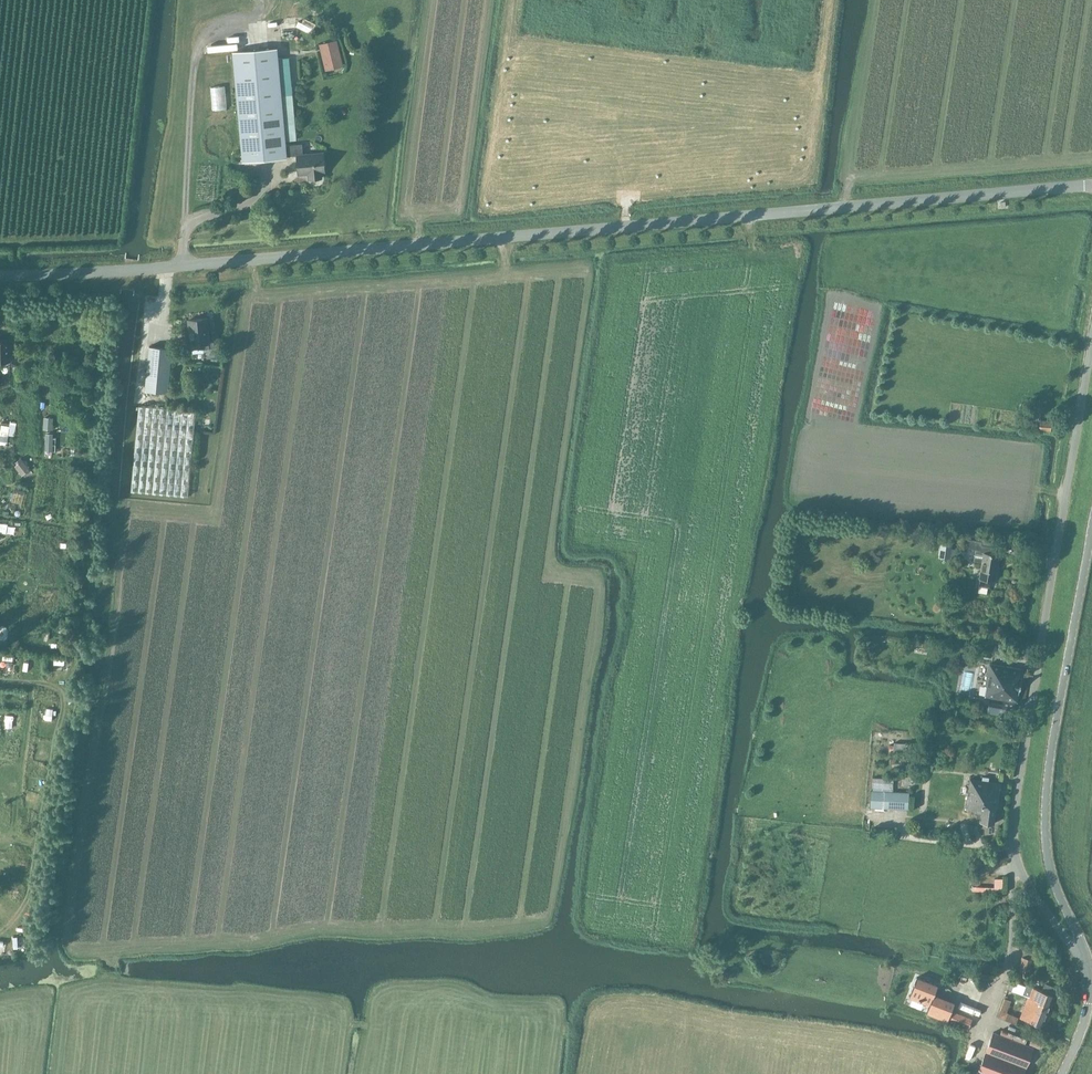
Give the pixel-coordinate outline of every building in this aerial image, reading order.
[(301,17),(296,28),(312,34),(314,27),(307,24),(309,20),(301,17)] [(336,41),(322,45),(326,64),(341,61),(336,41)] [(278,47),(233,51),(243,162),(287,158),(288,158),(288,156),(287,145),(278,47)] [(302,144),(287,145),(288,156),(297,155),(299,174),(309,173),(309,179),(322,178),(321,172),(325,172),(324,153),(303,155),(302,144)] [(207,318),(189,320),(191,349),(215,347),(215,341),(209,341),(207,318)] [(11,376),(10,340),(0,340),(0,376),(11,376)] [(168,392),(172,348),(150,346),(146,390),(168,392)] [(139,405),(132,491),(189,496),(196,410),(139,405)] [(1041,429),(1052,430),(1053,422),(1041,421),(1041,429)] [(17,464),(15,466),(22,475),(30,468),(22,457),(16,462),(17,464)] [(940,557),(952,559),(955,538),(943,536),(940,557)] [(969,538),(967,547),(980,549),(979,552),(982,552),(978,577),(981,578),(979,585),(990,587),(991,579),(994,580),(998,555),(995,554),(997,543),(982,540),(982,541),(969,538)] [(988,686),(986,696),(1017,701),(1022,670),(991,664),(987,685),(988,686)] [(975,811),(981,812),(980,820),(994,822),(996,805),(998,806),(1001,781),(970,778),(966,808),(975,809),(975,811)] [(872,790),(871,807),(896,808),(896,792),(872,790)] [(1020,968),(1030,971),(1033,960),(1023,957),(1020,968)] [(935,994),(938,985),(917,977),(910,995),(919,999),(918,999),(922,1001),(922,1000),(930,1003),(927,1012),(938,1017),(945,998),(935,994)] [(1010,980),(1007,989),(1022,994),(1023,994),(1025,988),(1026,986),(1015,982),(1010,980)] [(1025,988),(1023,994),(1028,996),(1038,1000),(1036,1006),(1048,1010),(1054,995),(1057,988),(1045,984),(1042,991),(1032,987),(1030,990),(1025,988)] [(1038,1000),(1028,996),(1020,1017),(1043,1025),(1048,1010),(1036,1006),(1038,1000)] [(1004,997),(997,1016),(1006,1019),(1008,1012),(1006,1012),(1011,1000),(1004,997)] [(1016,1023),(1018,1016),(1008,1012),(1006,1019),(1016,1023)] [(982,1073),(1023,1073),(1033,1048),(992,1033),(977,1072),(982,1073)]
